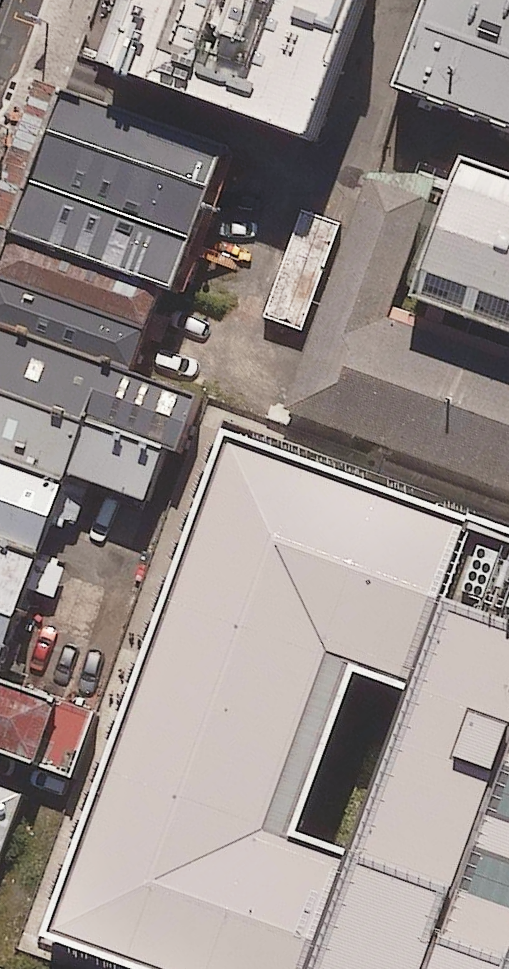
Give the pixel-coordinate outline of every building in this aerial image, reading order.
[(77,60),(310,144),(362,0),(98,0),(77,60)] [(396,90),(508,131),(508,0),(428,0),(396,90)] [(67,83),(51,127),(223,189),(239,145),(67,83)] [(51,127),(33,177),(205,239),(223,189),(51,127)] [(465,161),(413,303),(508,338),(508,177),(465,161)] [(33,177),(15,227),(172,283),(187,289),(205,239),(33,177)] [(371,178),(287,410),(508,490),(508,367),(383,322),(428,199),(371,178)] [(341,223),(302,209),(263,317),(302,331),(341,223)] [(15,227),(0,267),(0,272),(156,328),(172,283),(15,227)] [(0,272),(0,318),(141,369),(156,328),(0,272)] [(0,318),(0,382),(175,445),(188,450),(209,393),(141,369),(0,318)] [(0,382),(0,449),(74,476),(153,504),(175,445),(0,382)] [(226,434),(138,684),(90,827),(44,961),(66,968),(508,968),(508,535),(226,434)] [(0,449),(0,533),(48,550),(74,476),(0,449)] [(0,533),(0,604),(25,613),(48,550),(0,533)] [(0,604),(0,670),(4,671),(25,613),(0,604)] [(0,670),(0,748),(77,776),(103,706),(4,671),(0,670)] [(0,780),(0,868),(28,790),(0,780)]
